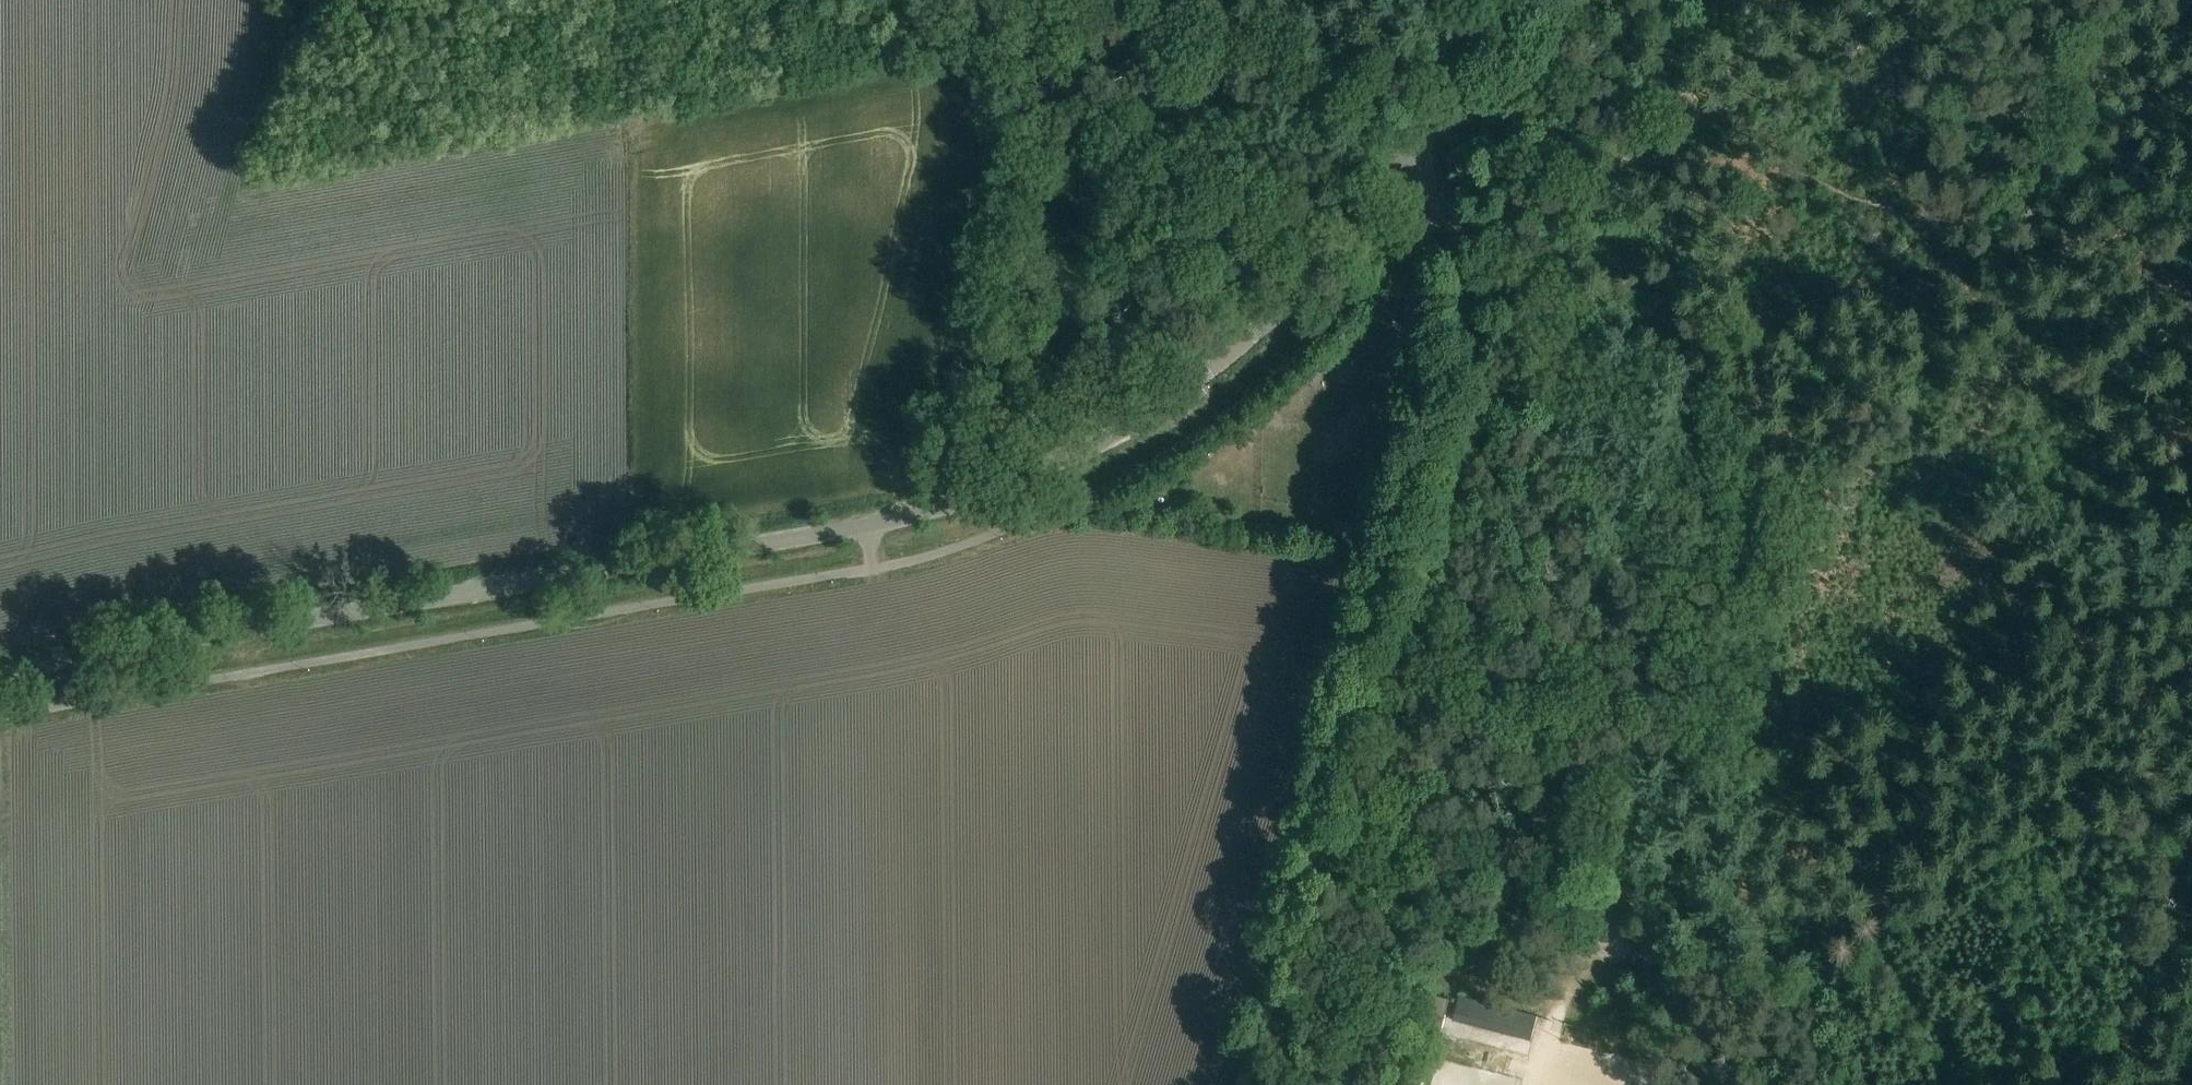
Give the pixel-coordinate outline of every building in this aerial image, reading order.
[(1419,1029),(1443,1035),(1451,1001),(1427,995),(1419,1029)] [(1520,1031),(1535,1035),(1540,1018),(1460,998),(1456,1014),(1470,1017),(1468,1025),(1518,1038),(1520,1031)]
